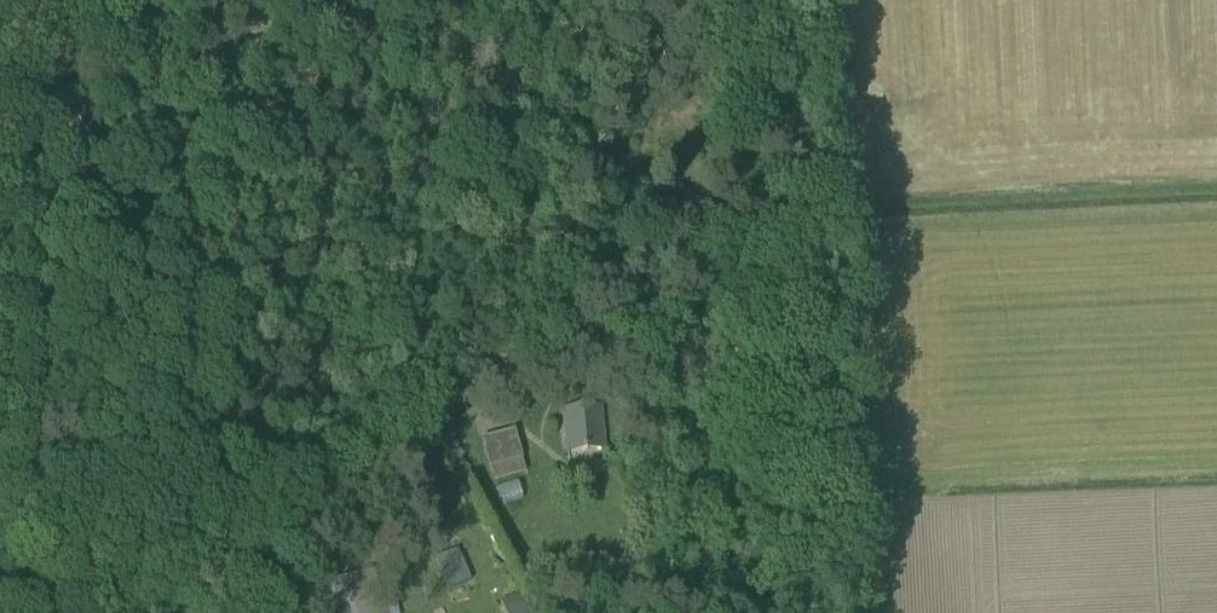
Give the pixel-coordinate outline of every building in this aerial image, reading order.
[(574,408),(578,443),(604,440),(600,406),(574,408)] [(476,433),(492,466),(527,449),(511,416),(476,433)] [(411,567),(423,594),(454,579),(441,552),(411,567)] [(336,612),(381,612),(373,580),(331,590),(336,612)] [(500,601),(508,612),(534,612),(535,612),(520,589),(500,601)] [(238,604),(221,612),(242,612),(238,604)]
